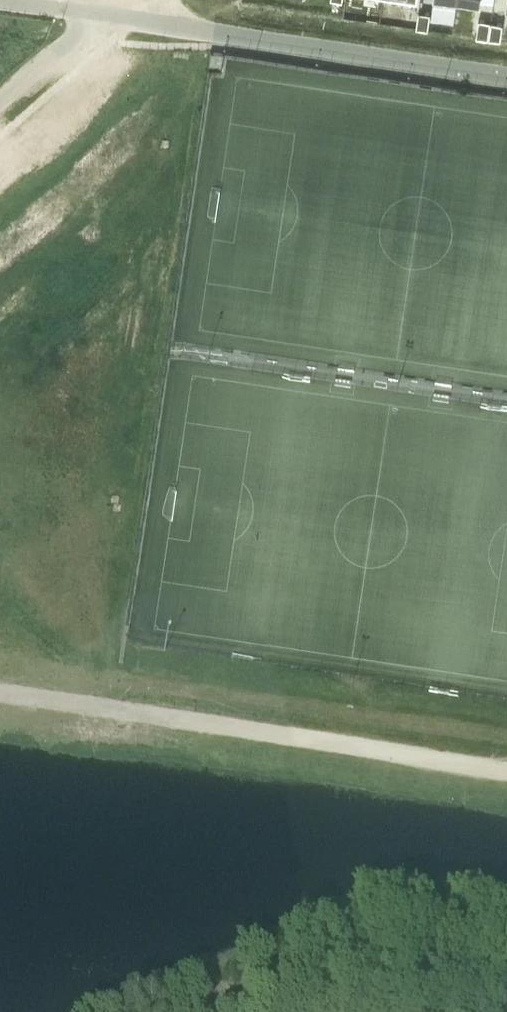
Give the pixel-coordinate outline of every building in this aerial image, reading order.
[(418,12),(416,28),(427,30),(430,14),(418,12)] [(478,21),(476,37),(487,39),(490,22),(478,21)] [(491,23),(489,39),(500,40),(503,24),(491,23)] [(211,53),(209,65),(221,67),(223,55),(211,53)]
